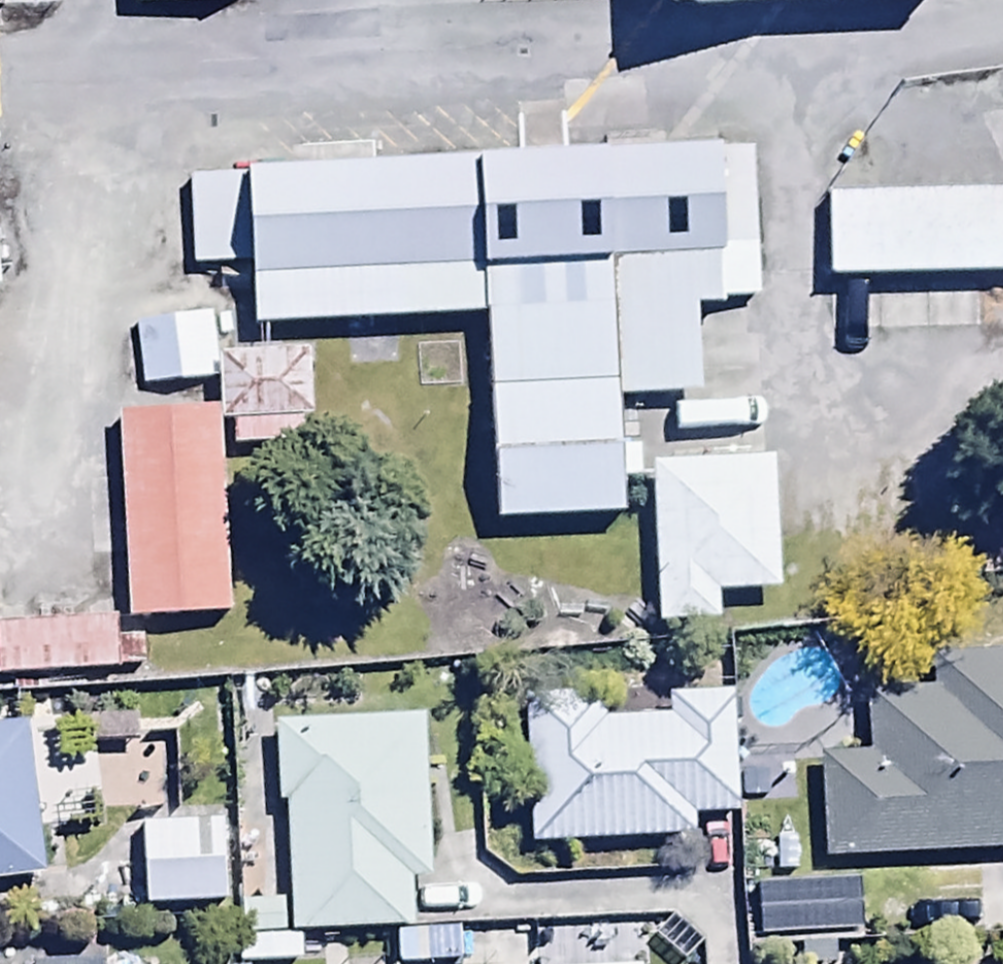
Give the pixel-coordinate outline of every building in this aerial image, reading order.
[(133,10),(229,5),(228,0),(133,0),(133,10)] [(672,19),(930,12),(930,0),(672,0),(672,19)] [(733,131),(252,160),(261,313),(742,284),(733,131)] [(821,183),(823,275),(1002,270),(1002,178),(821,183)] [(212,321),(134,329),(140,392),(218,385),(212,321)] [(613,357),(488,364),(496,496),(621,489),(613,357)] [(231,406),(130,412),(142,608),(242,602),(231,406)] [(813,443),(643,453),(651,581),(821,571),(813,443)] [(0,632),(0,681),(120,673),(117,624),(0,632)] [(825,866),(1002,857),(1002,661),(932,665),(934,697),(871,701),(874,761),(821,763),(825,866)] [(604,700),(528,702),(532,852),(697,847),(696,822),(738,821),(735,701),(672,702),(673,724),(605,725),(604,700)] [(428,724),(276,730),(280,810),(288,810),(294,940),(413,935),(411,888),(435,887),(428,724)] [(51,884),(35,734),(0,738),(0,889),(51,884)] [(227,828),(139,833),(144,915),(232,911),(227,828)] [(860,888),(758,891),(759,942),(862,938),(860,888)] [(238,944),(238,963),(301,963),(301,943),(286,943),(286,907),(242,908),(243,944),(238,944)] [(397,963),(462,963),(461,936),(397,938),(397,963)] [(634,951),(538,955),(538,963),(635,963),(634,951)]
